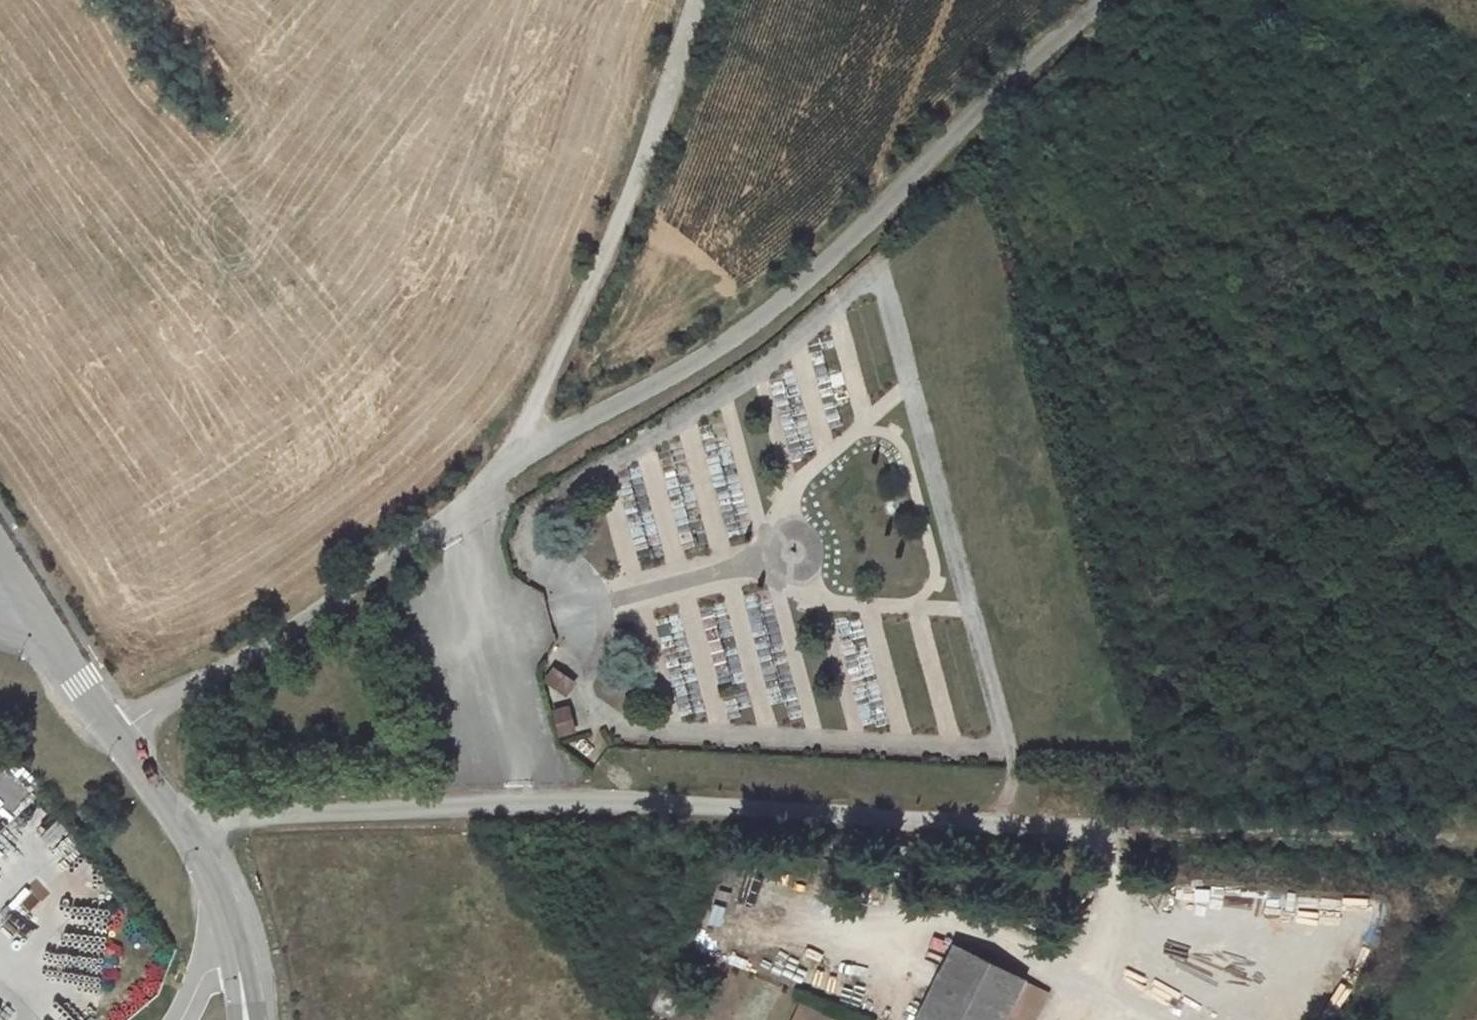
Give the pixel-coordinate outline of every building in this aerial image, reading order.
[(572,682),(551,668),(543,681),(563,695),(572,682)] [(567,708),(553,711),(554,716),(569,712),(567,708)] [(574,731),(569,712),(554,716),(560,735),(574,731)] [(952,944),(914,1019),(1004,1019),(1023,980),(1024,978),(952,944)] [(1051,994),(1023,980),(1004,1019),(1038,1019),(1051,994)]
